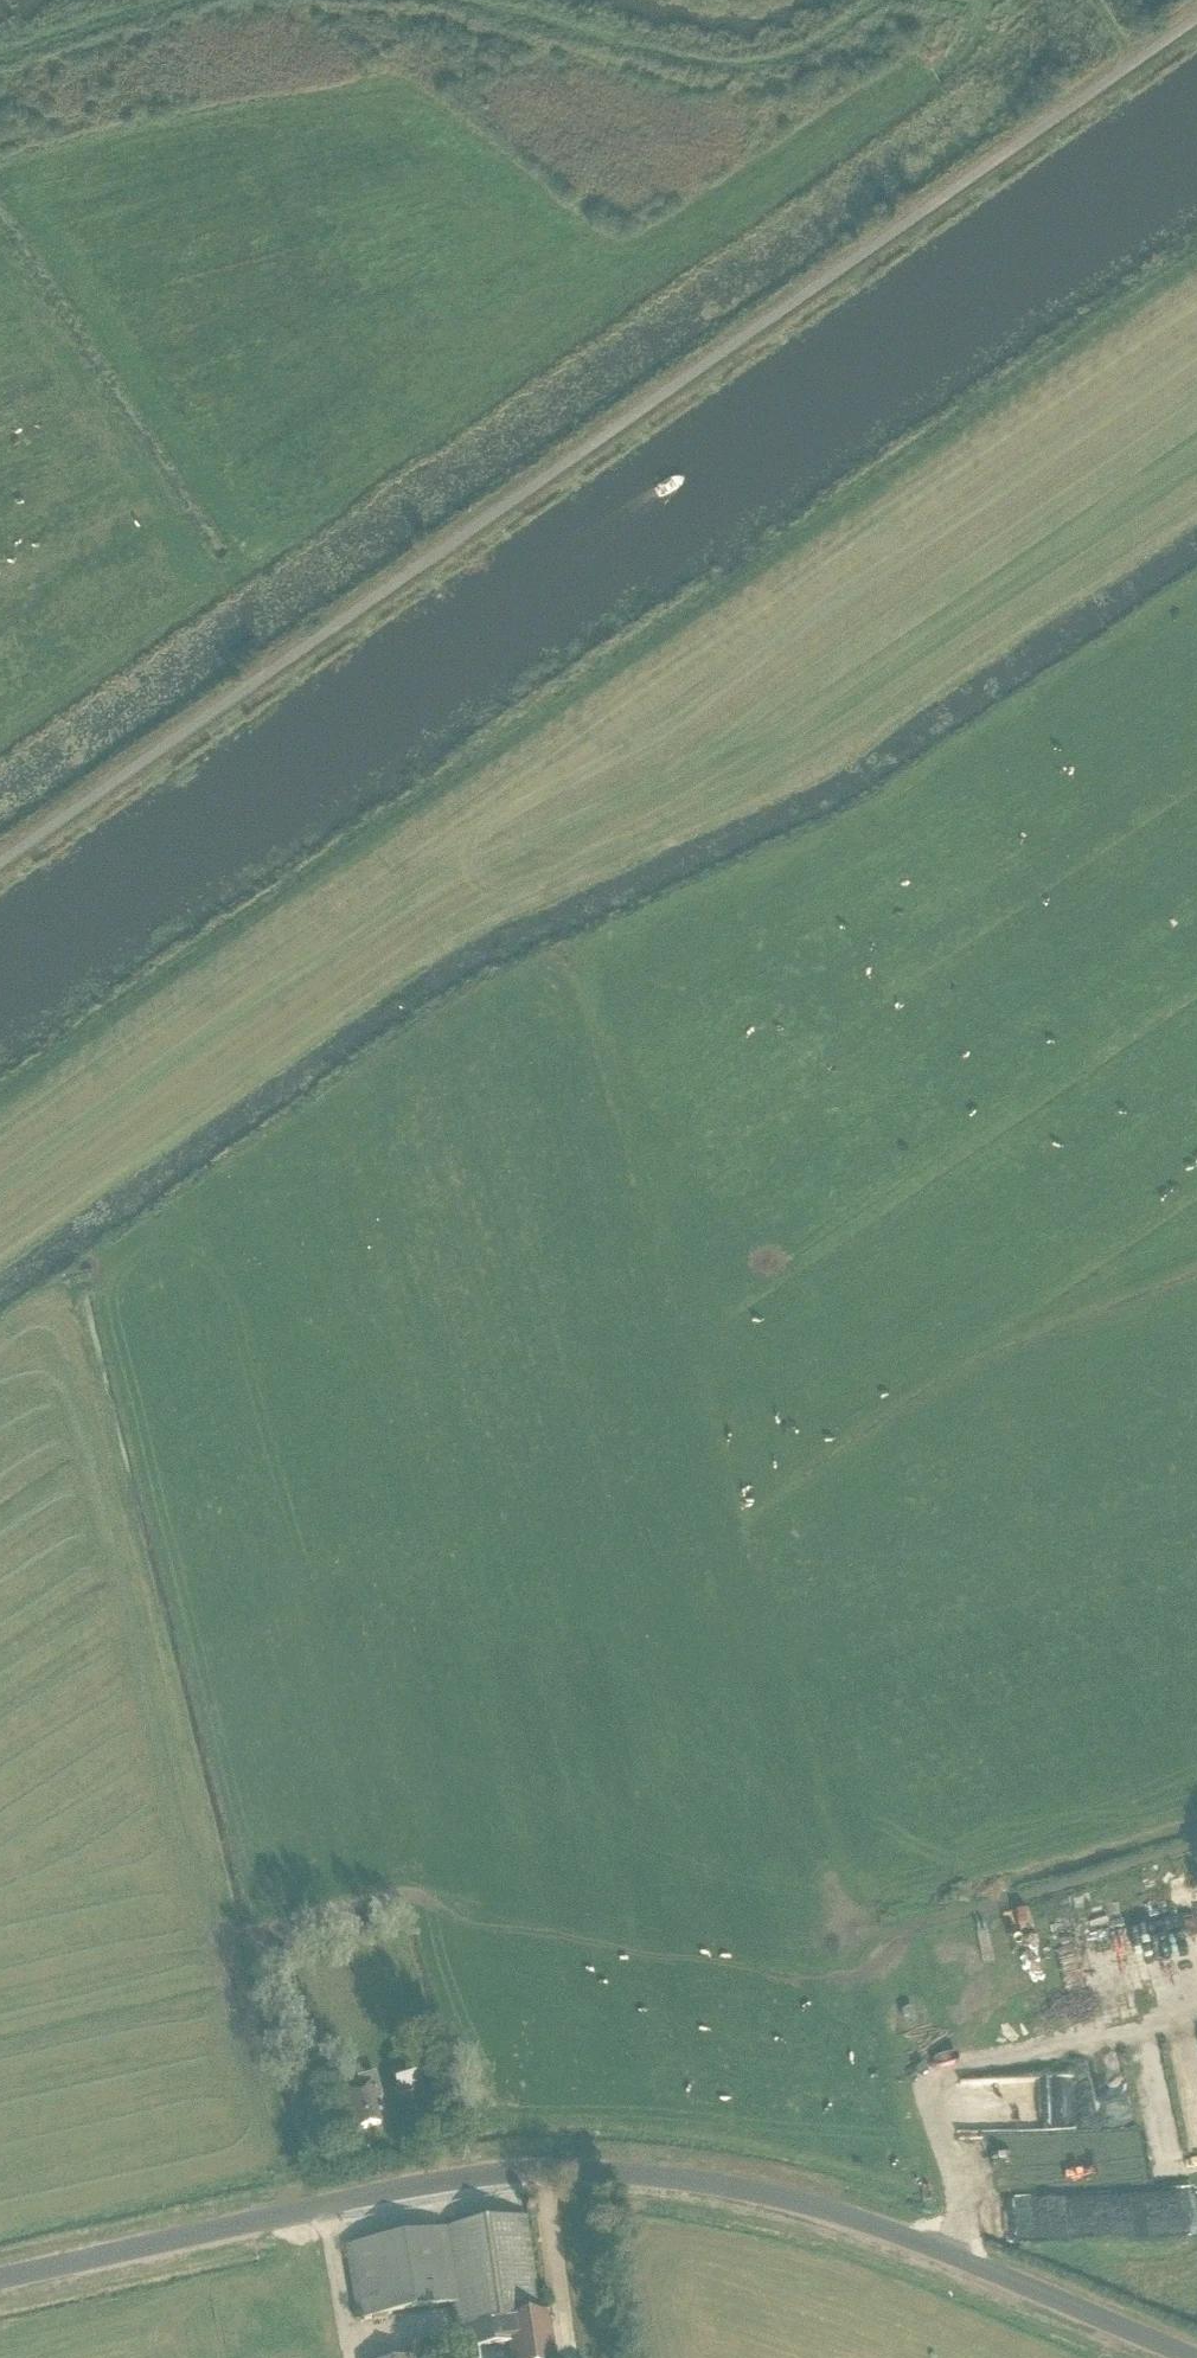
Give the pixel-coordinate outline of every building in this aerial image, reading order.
[(429,2060),(392,2070),(399,2096),(436,2085),(429,2060)] [(374,2102),(382,2100),(375,2075),(357,2079),(360,2087),(345,2092),(355,2131),(380,2124),(374,2102)] [(1027,2076),(1029,2125),(1062,2124),(1061,2096),(1043,2096),(1042,2075),(1027,2076)] [(1128,2242),(1129,2253),(1135,2264),(1143,2272),(1153,2277),(1164,2279),(1176,2277),(1186,2272),(1194,2264),(1196,2258),(1196,2226),(1194,2220),(1186,2212),(1176,2207),(1164,2205),(1153,2207),(1143,2212),(1135,2220),(1129,2231),(1128,2242)] [(462,2352),(463,2357),(479,2357),(478,2350),(511,2345),(513,2357),(552,2357),(546,2316),(515,2321),(513,2310),(536,2307),(523,2218),(444,2230),(346,2246),(358,2321),(455,2305),(462,2352)]
